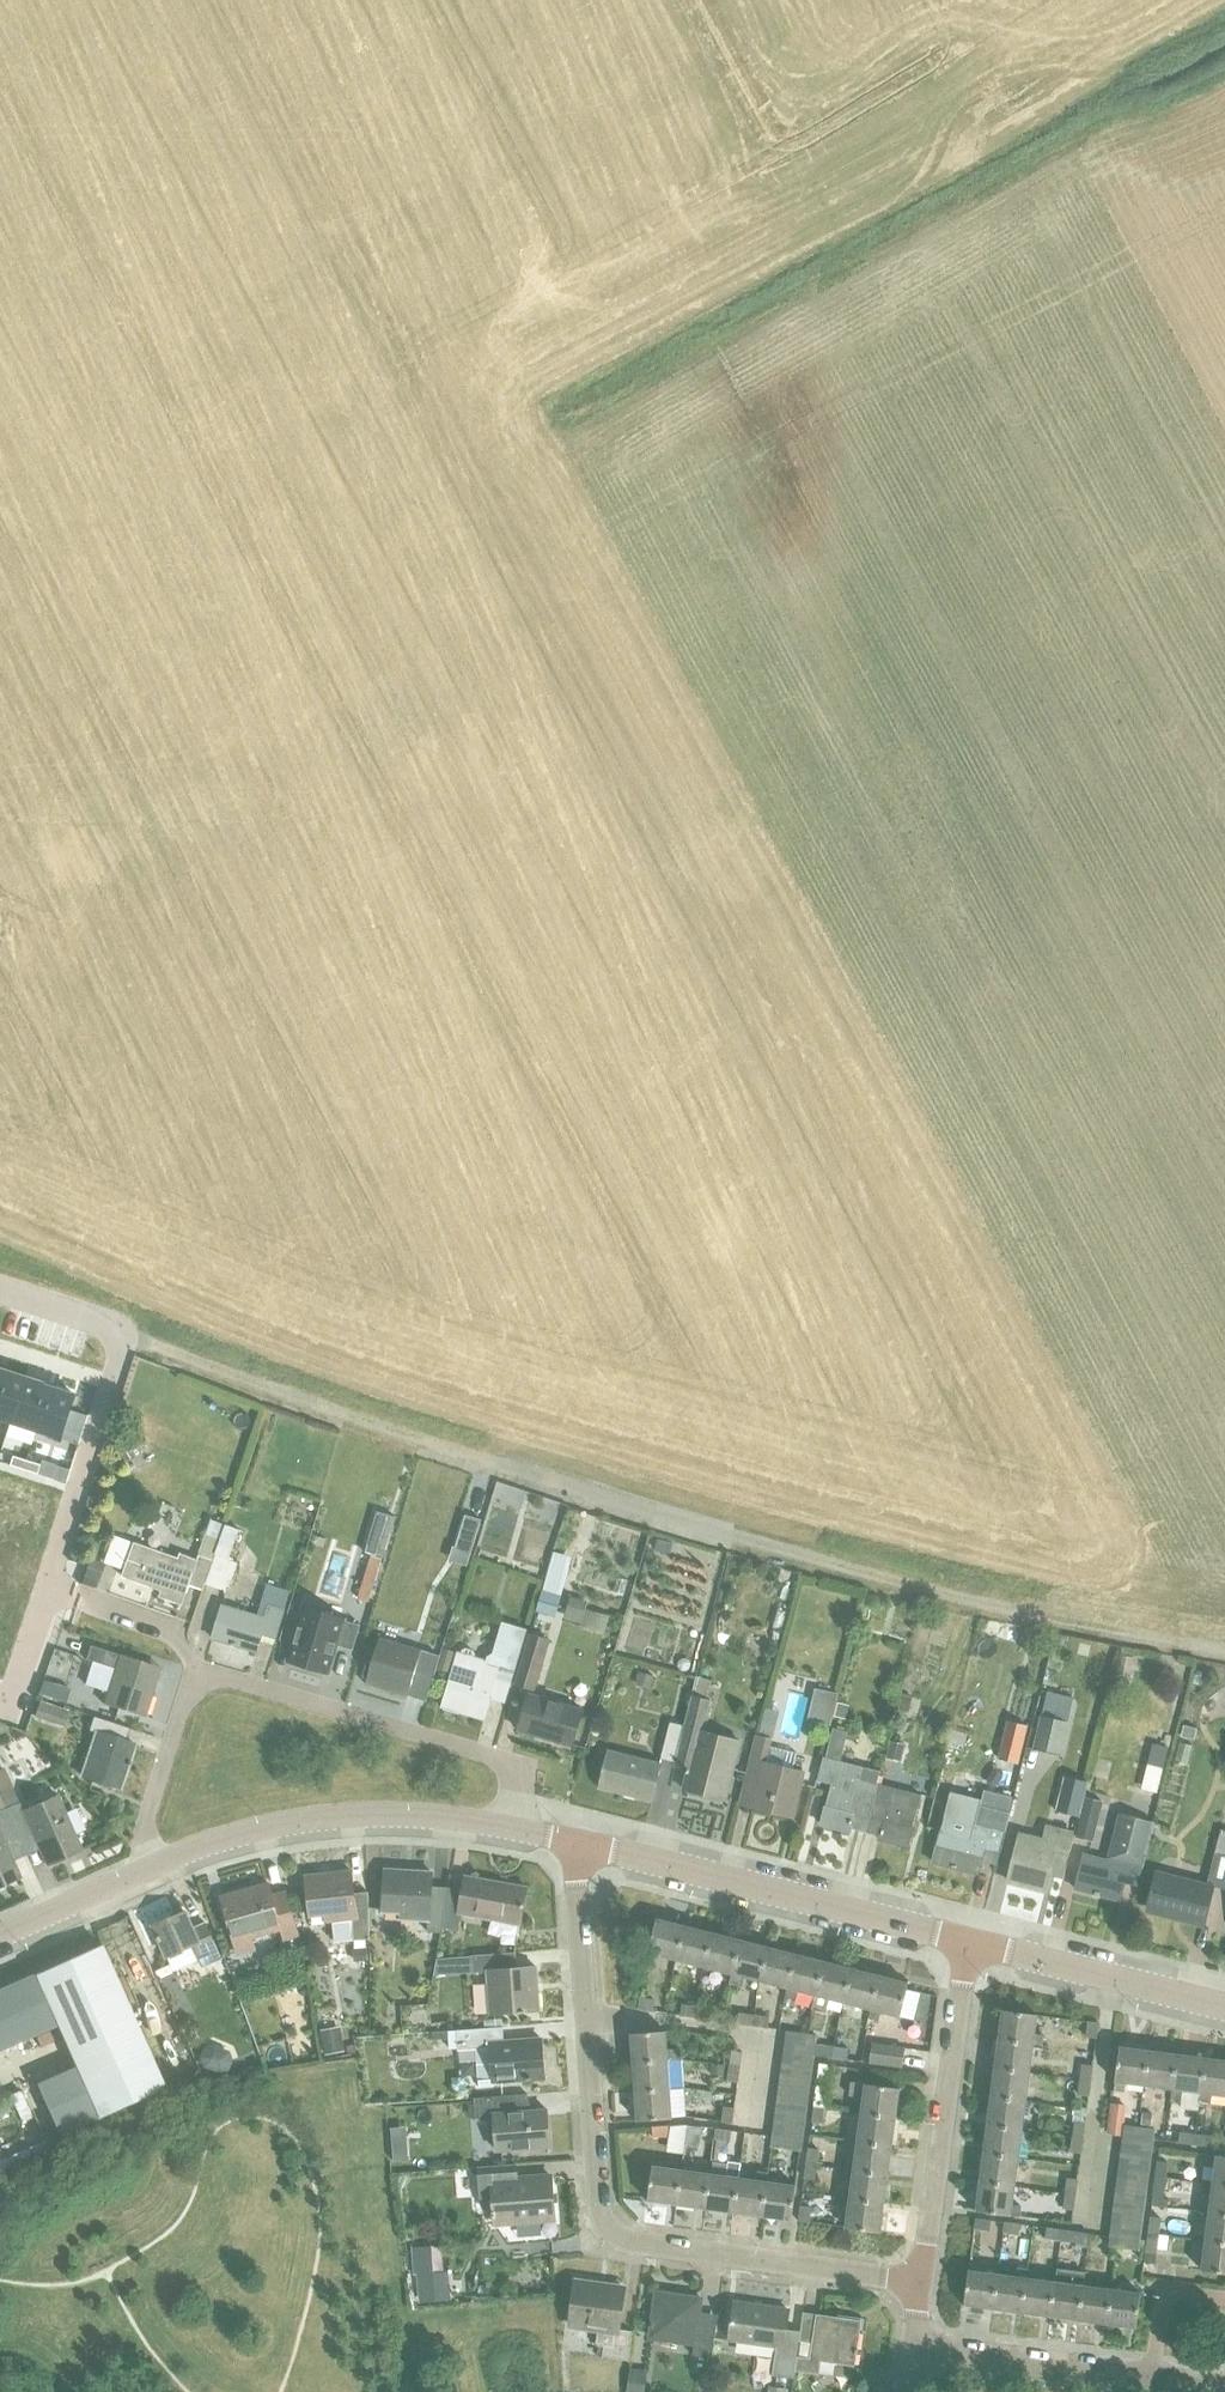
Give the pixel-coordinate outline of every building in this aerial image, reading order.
[(10,1422),(24,1378),(0,1371),(0,1419),(10,1422)] [(24,1378),(10,1422),(36,1431),(50,1386),(24,1378)] [(50,1386),(36,1431),(62,1439),(80,1444),(89,1415),(72,1410),(77,1395),(50,1386)] [(12,1456),(9,1465),(23,1470),(26,1460),(12,1456)] [(26,1460),(23,1470),(37,1474),(40,1465),(26,1460)] [(204,1589),(207,1582),(226,1526),(213,1521),(199,1561),(181,1554),(180,1559),(136,1543),(123,1577),(162,1591),(160,1597),(188,1607),(195,1586),(204,1589)] [(226,1526),(207,1582),(230,1590),(239,1563),(230,1560),(240,1531),(226,1526)] [(378,1594),(387,1545),(373,1542),(364,1592),(378,1594)] [(459,1579),(467,1549),(456,1546),(447,1576),(459,1579)] [(572,1558),(554,1552),(543,1589),(561,1594),(572,1558)] [(92,1558),(86,1576),(102,1581),(108,1563),(92,1558)] [(214,1638),(258,1651),(264,1634),(277,1638),(291,1591),(269,1584),(263,1605),(259,1616),(224,1605),(214,1638)] [(574,1595),(569,1619),(606,1628),(612,1604),(574,1595)] [(290,1661),(329,1672),(337,1644),(353,1649),(360,1626),(345,1621),(345,1620),(305,1608),(290,1661)] [(460,1653),(444,1707),(486,1719),(492,1698),(506,1702),(527,1630),(504,1623),(495,1654),(490,1657),(488,1661),(475,1657),(476,1654),(475,1651),(468,1649),(465,1650),(463,1654),(460,1653)] [(532,1634),(517,1683),(536,1689),(551,1640),(532,1634)] [(416,1671),(433,1676),(439,1655),(381,1638),(373,1664),(368,1663),(364,1677),(369,1679),(367,1684),(409,1697),(416,1671)] [(103,1706),(144,1718),(155,1681),(150,1679),(154,1666),(120,1656),(119,1656),(89,1647),(85,1661),(114,1670),(103,1706)] [(686,1726),(676,1762),(675,1766),(690,1770),(685,1789),(727,1800),(742,1741),(706,1732),(713,1702),(708,1700),(713,1681),(698,1677),(686,1726)] [(531,1693),(520,1730),(573,1746),(584,1710),(531,1693)] [(38,1704),(34,1718),(61,1727),(66,1713),(38,1704)] [(1070,1721),(1042,1715),(1034,1748),(1062,1755),(1070,1721)] [(81,1778),(120,1791),(134,1747),(123,1743),(128,1729),(92,1717),(88,1731),(95,1734),(81,1778)] [(1008,1718),(999,1757),(1020,1763),(1030,1723),(1008,1718)] [(662,1759),(676,1762),(686,1726),(671,1722),(662,1759)] [(825,1757),(819,1781),(833,1784),(822,1824),(851,1832),(853,1827),(867,1831),(878,1784),(880,1776),(881,1771),(866,1768),(843,1762),(850,1732),(836,1728),(829,1758),(825,1757)] [(754,1807),(794,1817),(805,1772),(794,1769),(798,1753),(770,1746),(772,1739),(757,1735),(743,1789),(757,1793),(754,1807)] [(1147,1778),(1164,1783),(1171,1755),(1155,1750),(1147,1778)] [(610,1751),(601,1787),(653,1799),(662,1764),(610,1751)] [(16,1777),(3,1756),(0,1757),(0,1772),(6,1783),(16,1777)] [(878,1784),(867,1831),(881,1834),(880,1839),(909,1846),(922,1795),(883,1785),(884,1777),(880,1776),(878,1784)] [(1066,1778),(1057,1810),(1080,1815),(1088,1784),(1079,1782),(1066,1778)] [(19,1804),(6,1810),(21,1844),(34,1838),(47,1866),(82,1850),(57,1796),(23,1812),(19,1804)] [(1104,1801),(1087,1796),(1077,1837),(1094,1841),(1104,1801)] [(943,1828),(934,1862),(979,1873),(982,1861),(983,1856),(998,1860),(1005,1832),(1007,1832),(1012,1813),(980,1804),(972,1836),(943,1828)] [(20,1877),(8,1850),(21,1844),(6,1810),(0,1813),(0,1886),(20,1877)] [(1114,1850),(1111,1862),(1085,1855),(1076,1889),(1121,1900),(1126,1882),(1139,1886),(1156,1821),(1121,1812),(1111,1850),(1114,1850)] [(1009,1881),(1046,1891),(1053,1864),(1067,1868),(1075,1835),(1046,1828),(1041,1847),(1019,1841),(1009,1881)] [(1224,1889),(1224,1855),(1217,1853),(1209,1885),(1224,1889)] [(442,1928),(449,1888),(431,1887),(432,1873),(386,1870),(383,1911),(401,1912),(401,1919),(429,1921),(428,1933),(440,1934),(442,1928)] [(333,1921),(335,1940),(353,1938),(353,1939),(369,1939),(368,1892),(354,1893),(352,1871),(305,1877),(310,1916),(324,1915),(324,1922),(333,1921)] [(463,1891),(449,1888),(442,1928),(456,1931),(460,1914),(520,1925),(527,1888),(466,1877),(463,1891)] [(1157,1877),(1150,1907),(1205,1921),(1213,1891),(1157,1877)] [(284,1941),(298,1937),(286,1892),(272,1896),(268,1883),(221,1897),(238,1955),(255,1950),(252,1938),(281,1930),(284,1941)] [(194,1946),(198,1955),(203,1967),(221,1959),(206,1924),(193,1929),(185,1912),(154,1926),(167,1957),(171,1956),(172,1959),(187,1952),(185,1949),(194,1946)] [(677,1961),(687,1926),(657,1918),(649,1954),(677,1961)] [(705,1968),(714,1933),(687,1926),(677,1961),(705,1968)] [(733,1975),(742,1939),(714,1933),(705,1968),(733,1975)] [(761,1982),(769,1946),(742,1939),(733,1975),(731,1982),(745,1985),(746,1978),(761,1982)] [(101,1944),(35,1973),(58,2025),(76,2067),(99,2118),(120,2108),(166,2088),(101,1944)] [(789,1989),(798,1954),(769,1946),(761,1982),(759,1990),(769,1993),(772,1985),(789,1989)] [(489,1973),(492,2015),(541,2011),(540,1993),(539,1993),(538,1984),(539,1984),(538,1969),(517,1970),(516,1954),(473,1956),(474,1974),(489,1973)] [(799,1992),(816,1996),(825,1961),(798,1954),(789,1989),(787,1996),(797,1999),(799,1992)] [(830,2000),(845,2003),(854,1968),(825,1961),(816,1996),(813,2009),(827,2012),(830,2000)] [(845,2003),(872,2010),(873,2010),(882,1975),(854,1968),(845,2003)] [(0,1989),(0,2051),(58,2025),(35,1973),(0,1989)] [(873,2010),(872,2010),(870,2019),(879,2022),(881,2012),(900,2017),(909,1982),(882,1975),(873,2010)] [(640,2008),(655,2011),(657,1999),(642,1997),(640,2008)] [(682,2015),(697,2017),(699,2006),(684,2003),(682,2015)] [(699,2006),(697,2017),(713,2020),(715,2008),(699,2006)] [(1004,2010),(1000,2040),(1034,2045),(1034,2044),(1044,2045),(1046,2035),(1036,2033),(1038,2015),(1004,2010)] [(739,2023),(754,2025),(755,2016),(755,2013),(741,2011),(739,2023)] [(755,2016),(754,2025),(770,2027),(771,2016),(755,2013),(755,2016)] [(1087,2036),(1098,2038),(1101,2022),(1089,2021),(1087,2036)] [(456,2031),(458,2050),(476,2049),(479,2087),(494,2086),(493,2082),(545,2078),(542,2040),(503,2043),(502,2028),(456,2031)] [(666,2029),(630,2032),(632,2061),(668,2059),(680,2058),(679,2048),(668,2048),(666,2030),(666,2029)] [(814,2056),(815,2046),(800,2044),(802,2034),(787,2032),(784,2052),(814,2056)] [(817,2036),(802,2034),(800,2044),(815,2046),(817,2036)] [(1000,2040),(996,2068),(1030,2073),(1034,2045),(1000,2040)] [(870,2063),(903,2067),(906,2048),(873,2044),(870,2063)] [(1127,2083),(1145,2085),(1150,2051),(1121,2048),(1115,2090),(1126,2091),(1127,2083)] [(733,2051),(731,2066),(741,2068),(743,2053),(733,2051)] [(1145,2085),(1174,2089),(1178,2055),(1150,2051),(1145,2085)] [(784,2052),(781,2071),(811,2075),(814,2056),(784,2052)] [(1184,2090),(1202,2092),(1207,2059),(1178,2055),(1174,2089),(1172,2097),(1183,2099),(1184,2090)] [(632,2061),(634,2091),(670,2089),(668,2059),(632,2061)] [(1201,2101),(1211,2103),(1213,2094),(1224,2095),(1224,2061),(1207,2059),(1202,2092),(1201,2101)] [(1083,2063),(1081,2079),(1093,2080),(1095,2065),(1083,2063)] [(741,2068),(731,2066),(729,2081),(739,2083),(741,2068)] [(76,2067),(36,2085),(58,2136),(99,2118),(76,2067)] [(996,2068),(993,2096),(1027,2101),(1030,2073),(996,2068)] [(781,2071),(779,2090),(809,2094),(811,2075),(781,2071)] [(1093,2080),(1081,2079),(1079,2094),(1091,2096),(1093,2080)] [(864,2097),(862,2113),(899,2118),(903,2089),(853,2082),(851,2095),(864,2097)] [(670,2089),(634,2091),(637,2121),(672,2119),(670,2089)] [(779,2090),(776,2109),(806,2113),(809,2094),(779,2090)] [(494,2121),(496,2151),(549,2147),(547,2110),(528,2112),(527,2096),(473,2099),(475,2122),(494,2121)] [(993,2096),(989,2125),(1023,2130),(1027,2101),(993,2096)] [(1112,2102),(1110,2124),(1125,2125),(1127,2104),(1112,2102)] [(813,2121),(825,2123),(827,2107),(815,2105),(813,2121)] [(723,2122),(734,2123),(736,2107),(725,2106),(723,2122)] [(776,2109),(774,2128),(804,2132),(806,2113),(776,2109)] [(862,2113),(858,2142),(895,2147),(899,2118),(862,2113)] [(1076,2120),(1074,2136),(1086,2138),(1088,2122),(1076,2120)] [(1123,2135),(1123,2134),(1125,2125),(1110,2124),(1109,2133),(1123,2135)] [(989,2125),(985,2154),(1019,2158),(1023,2130),(989,2125)] [(1139,2136),(1140,2127),(1125,2125),(1123,2134),(1139,2136)] [(701,2137),(716,2139),(718,2129),(702,2126),(701,2137)] [(1139,2136),(1154,2138),(1155,2129),(1140,2127),(1139,2136)] [(804,2132),(774,2128),(771,2147),(801,2151),(804,2132)] [(718,2129),(716,2139),(732,2141),(733,2131),(718,2129)] [(1180,2142),(1195,2143),(1196,2133),(1181,2131),(1180,2142)] [(1196,2133),(1195,2143),(1211,2146),(1212,2135),(1196,2133)] [(1154,2138),(1139,2136),(1123,2134),(1123,2135),(1109,2247),(1140,2251),(1154,2138)] [(1086,2138),(1074,2136),(1072,2152),(1084,2153),(1086,2138)] [(854,2171),(891,2176),(895,2147),(858,2142),(854,2169),(854,2171)] [(809,2147),(807,2164),(819,2166),(821,2149),(809,2147)] [(985,2154),(982,2181),(1016,2186),(1019,2158),(985,2154)] [(1214,2183),(1214,2184),(1224,2186),(1224,2155),(1218,2155),(1214,2183)] [(1159,2160),(1157,2177),(1168,2178),(1170,2161),(1159,2160)] [(730,2161),(728,2177),(711,2174),(705,2211),(734,2215),(739,2178),(740,2178),(743,2163),(730,2161)] [(481,2177),(479,2177),(481,2201),(495,2200),(497,2225),(518,2223),(518,2219),(555,2217),(552,2177),(517,2180),(516,2164),(480,2167),(481,2177)] [(819,2166),(807,2164),(805,2178),(817,2179),(819,2166)] [(649,2203),(677,2207),(682,2170),(654,2166),(649,2203)] [(853,2179),(850,2197),(850,2199),(887,2205),(891,2176),(854,2171),(854,2169),(846,2167),(845,2178),(853,2179)] [(677,2207),(705,2211),(711,2174),(682,2170),(677,2207)] [(1069,2177),(1067,2193),(1078,2194),(1080,2179),(1069,2177)] [(1168,2178),(1157,2177),(1155,2191),(1166,2192),(1168,2178)] [(734,2215),(762,2219),(768,2182),(740,2178),(739,2178),(734,2215)] [(1016,2186),(982,2181),(978,2211),(1012,2215),(1022,2216),(1023,2205),(1013,2204),(1016,2186)] [(1064,2202),(1065,2184),(1028,2181),(1027,2200),(1064,2202)] [(768,2182),(762,2219),(791,2223),(796,2186),(768,2182)] [(1204,2192),(1213,2193),(1210,2212),(1224,2214),(1224,2186),(1214,2184),(1214,2183),(1205,2182),(1204,2192)] [(1078,2194),(1067,2193),(1065,2208),(1076,2209),(1078,2194)] [(850,2199),(850,2197),(842,2196),(842,2198),(841,2206),(849,2208),(846,2228),(883,2233),(887,2205),(850,2199)] [(800,2221),(812,2222),(814,2206),(802,2205),(800,2221)] [(1207,2240),(1224,2243),(1224,2214),(1210,2212),(1207,2240)] [(1152,2216),(1150,2233),(1160,2234),(1162,2217),(1152,2216)] [(993,2220),(977,2218),(975,2228),(991,2230),(993,2220)] [(1022,2224),(1007,2222),(1006,2222),(1005,2232),(1020,2234),(1022,2224)] [(1046,2238),(1063,2240),(1064,2230),(1048,2228),(1046,2238)] [(1064,2230),(1063,2240),(1078,2242),(1079,2232),(1064,2230)] [(1160,2234),(1150,2233),(1146,2261),(1157,2263),(1160,2234)] [(1207,2240),(1203,2270),(1224,2273),(1224,2243),(1207,2240)] [(995,2309),(1025,2313),(1029,2278),(1030,2268),(1019,2266),(1018,2277),(999,2274),(995,2309)] [(965,2305),(995,2309),(999,2274),(970,2270),(965,2305)] [(418,2273),(421,2303),(453,2300),(450,2271),(418,2273)] [(1025,2313),(1053,2316),(1057,2282),(1029,2278),(1025,2313)] [(579,2281),(572,2326),(599,2330),(597,2346),(605,2347),(604,2357),(630,2360),(633,2332),(618,2329),(624,2287),(579,2281)] [(1053,2316),(1080,2320),(1084,2285),(1057,2282),(1053,2316)] [(1080,2320),(1109,2324),(1113,2289),(1084,2285),(1080,2320)] [(1113,2289),(1109,2324),(1138,2328),(1142,2293),(1113,2289)] [(693,2356),(713,2359),(717,2330),(697,2327),(702,2299),(657,2292),(650,2338),(695,2345),(693,2356)] [(795,2372),(797,2358),(801,2333),(786,2331),(789,2311),(735,2303),(729,2341),(777,2348),(773,2379),(794,2382),(795,2372)] [(811,2360),(797,2358),(795,2372),(819,2375),(821,2362),(855,2367),(862,2322),(805,2313),(801,2340),(813,2342),(811,2360)]
